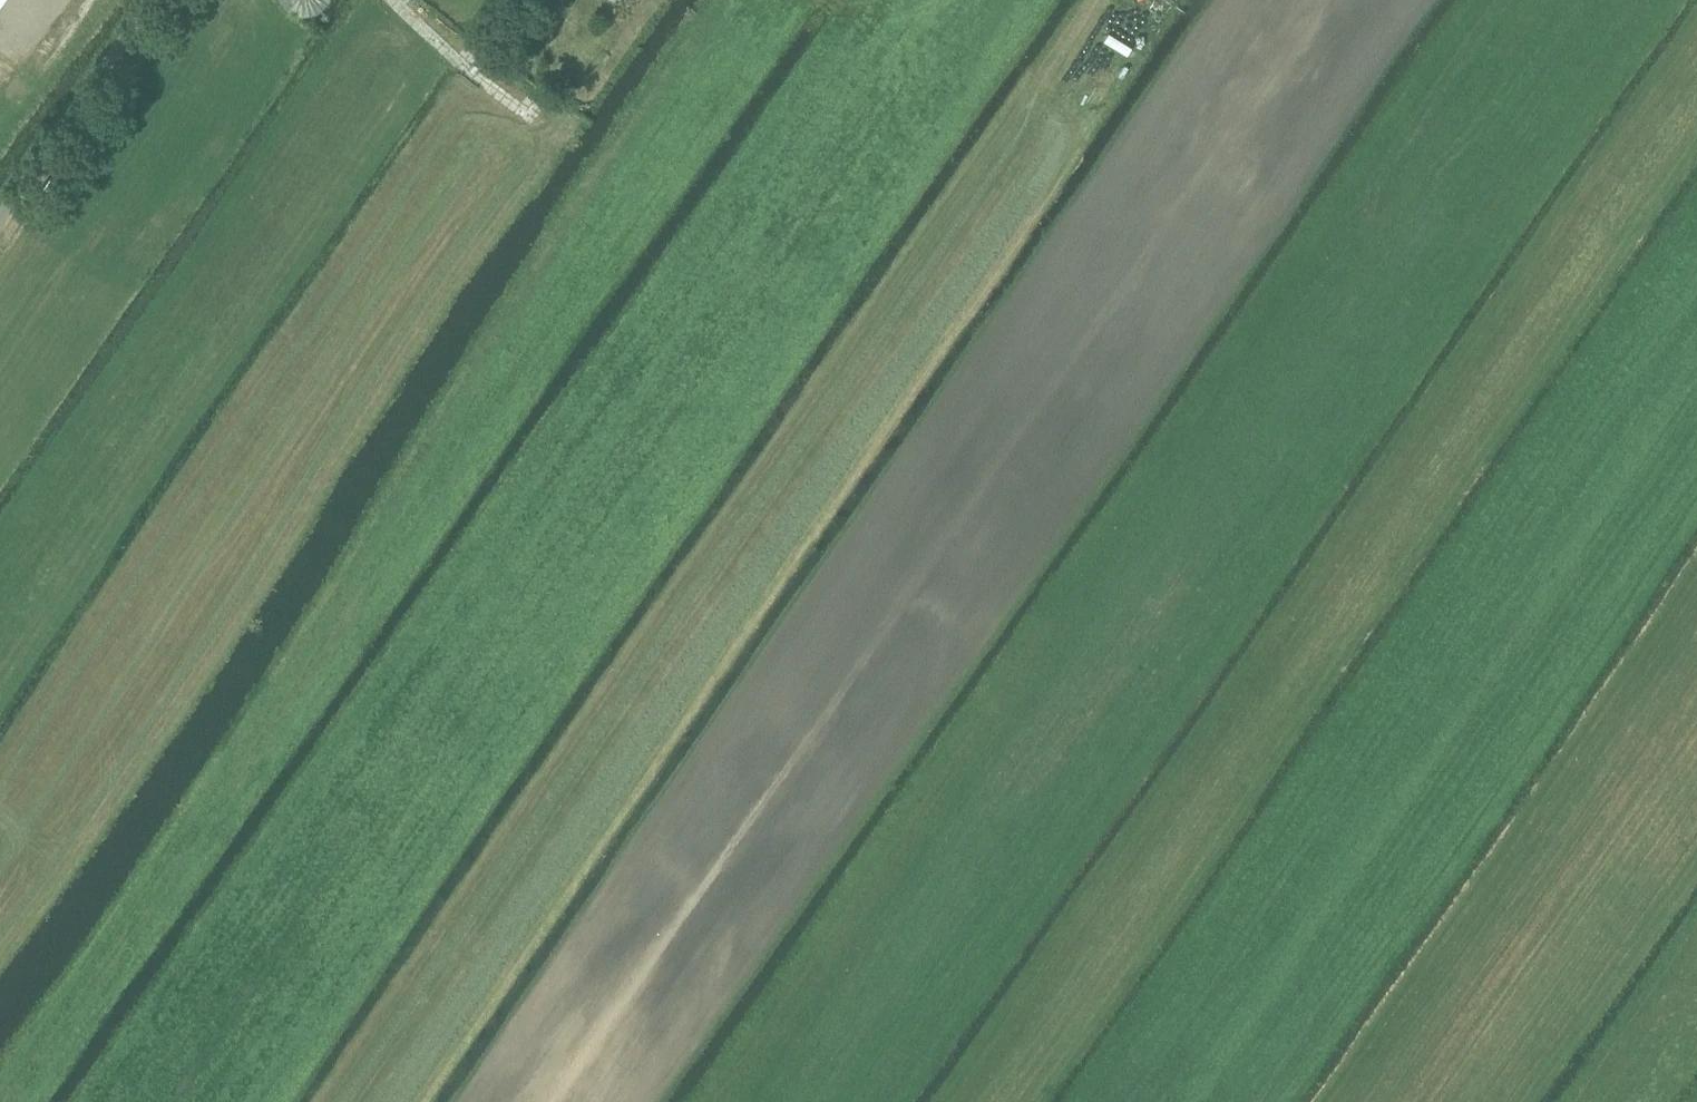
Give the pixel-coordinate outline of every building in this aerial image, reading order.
[(285,2),(290,6),(293,8),(299,10),(303,11),(309,10),(314,9),(322,4),(324,0),(284,0),(285,2)]
